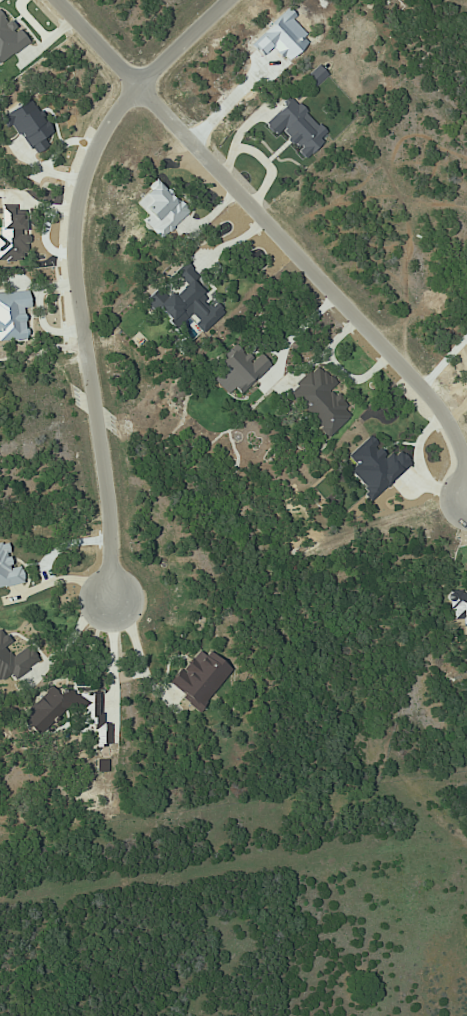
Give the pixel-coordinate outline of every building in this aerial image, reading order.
[(27,44),(18,30),(13,33),(0,13),(0,62),(27,44)] [(312,88),(326,75),(317,65),(303,78),(312,88)] [(263,125),(273,135),(278,130),(298,150),(296,153),(302,159),(325,135),(289,99),(263,125)] [(133,202),(146,216),(141,221),(158,240),(187,213),(156,181),(133,202)] [(180,283),(193,278),(188,264),(175,269),(180,283)] [(202,332),(222,312),(213,303),(208,308),(199,300),(204,295),(190,280),(172,297),(169,293),(155,307),(175,328),(187,316),(202,332)] [(212,379),(232,400),(269,366),(259,355),(249,364),(235,349),(217,365),(222,371),(212,379)] [(326,437),(348,417),(341,409),(344,406),(329,389),(333,385),(315,365),(293,385),(297,389),(289,397),(326,437)] [(409,464),(397,450),(387,459),(367,437),(346,456),(354,465),(347,471),(371,498),(409,464)] [(19,567),(9,569),(6,554),(8,553),(6,543),(0,544),(0,588),(22,584),(19,567)] [(448,593),(450,620),(459,620),(460,625),(466,625),(466,591),(448,593)] [(24,645),(11,657),(2,647),(9,642),(0,632),(0,681),(8,674),(13,680),(37,660),(24,645)] [(207,652),(203,657),(196,650),(167,686),(198,710),(230,670),(207,652)] [(19,719),(38,736),(63,708),(80,707),(82,725),(93,724),(96,747),(104,746),(109,740),(108,724),(101,725),(100,713),(95,714),(95,706),(100,711),(98,692),(72,695),(70,693),(57,694),(48,686),(19,719)]
